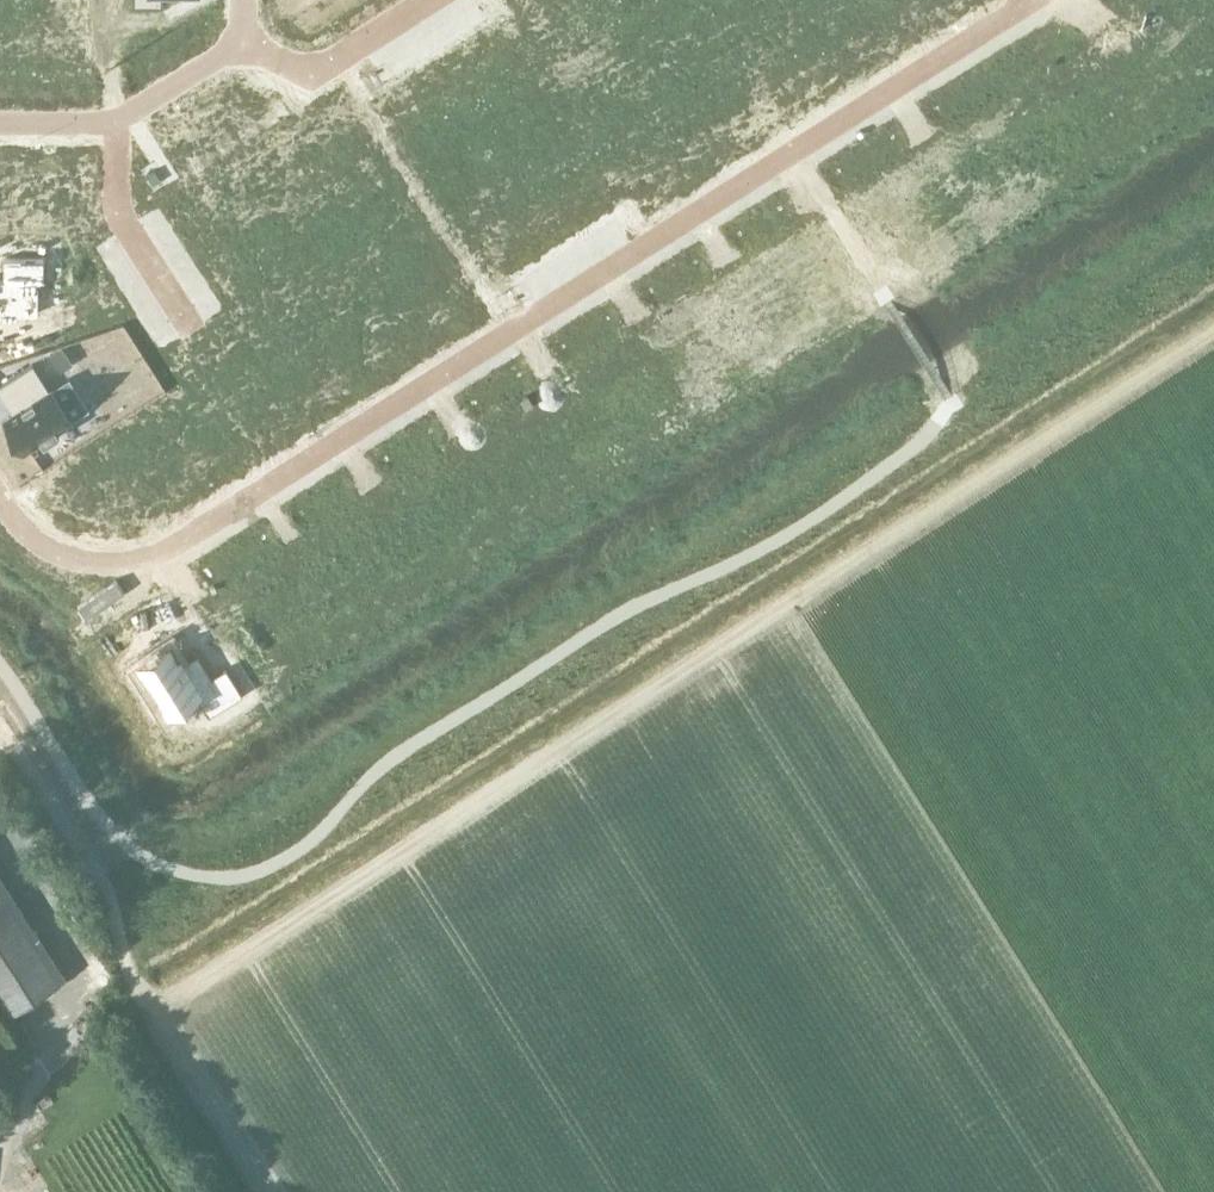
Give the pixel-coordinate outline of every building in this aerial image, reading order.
[(554,32),(578,17),(567,0),(534,0),(554,32)] [(578,17),(602,1),(601,0),(567,0),(578,17)] [(45,59),(44,33),(34,33),(34,7),(0,7),(0,59),(45,59)] [(515,24),(493,37),(516,74),(538,60),(515,24)] [(493,37),(471,51),(495,87),(516,74),(493,37)] [(428,79),(406,93),(429,129),(451,115),(428,79)] [(406,93),(383,107),(406,144),(429,129),(406,93)] [(548,93),(539,99),(547,112),(556,106),(548,93)] [(556,106),(547,112),(556,125),(565,119),(556,106)] [(519,107),(511,113),(519,126),(528,120),(519,107)] [(337,110),(312,126),(339,169),(362,154),(365,159),(381,149),(364,122),(350,131),(337,110)] [(973,161),(954,173),(984,220),(1003,208),(994,194),(1027,173),(1036,187),(1055,175),(1013,110),(977,133),(1002,172),(987,182),(973,161)] [(511,113),(502,118),(510,131),(519,126),(511,113)] [(311,128),(288,142),(314,183),(337,168),(338,169),(339,169),(312,126),(311,127),(311,128)] [(531,126),(523,132),(531,145),(540,139),(531,126)] [(523,132),(514,137),(522,150),(531,145),(523,132)] [(476,135),(467,141),(476,153),(484,148),(476,135)] [(467,141),(459,146),(467,159),(476,153),(467,141)] [(288,142),(264,158),(290,198),(314,183),(288,142)] [(488,154),(479,159),(488,172),(496,167),(488,154)] [(264,158),(240,173),(266,214),(290,198),(264,158)] [(479,159),(471,165),(479,178),(488,172),(479,159)] [(432,163),(423,169),(431,182),(440,176),(432,163)] [(216,187),(215,188),(242,230),(243,230),(243,229),(266,214),(240,173),(217,188),(216,187)] [(884,195),(868,205),(877,220),(873,223),(887,244),(908,230),(905,226),(926,213),(934,225),(958,210),(938,178),(924,187),(916,174),(900,185),(899,182),(897,184),(884,192),(882,193),(884,195)] [(0,183),(0,230),(45,229),(45,207),(35,207),(35,184),(28,184),(28,176),(9,177),(9,182),(0,183)] [(444,182),(435,188),(443,201),(452,195),(444,182)] [(215,188),(190,204),(217,246),(242,230),(215,188)] [(789,252),(769,265),(800,313),(821,300),(819,297),(838,285),(814,246),(793,259),(789,252)] [(16,317),(16,314),(37,314),(37,280),(44,280),(44,256),(0,256),(0,258),(2,258),(2,278),(0,278),(0,317),(16,317)] [(766,285),(752,294),(766,316),(780,307),(766,285)] [(709,303),(695,312),(728,364),(753,349),(757,356),(773,346),(771,343),(756,319),(742,327),(724,299),(711,307),(709,303)] [(684,324),(671,333),(689,361),(675,369),(691,394),(693,397),(709,387),(707,384),(704,380),(728,364),(695,312),(682,320),(684,324)] [(0,382),(0,384),(3,382),(13,399),(16,397),(21,406),(2,418),(22,449),(40,438),(42,442),(58,431),(56,428),(71,418),(51,387),(48,388),(32,362),(0,382)] [(167,648),(139,666),(169,714),(197,696),(209,714),(242,693),(226,667),(212,676),(194,648),(193,649),(196,654),(178,665),(167,648)] [(58,981),(0,890),(0,999),(9,1012),(58,981)]
